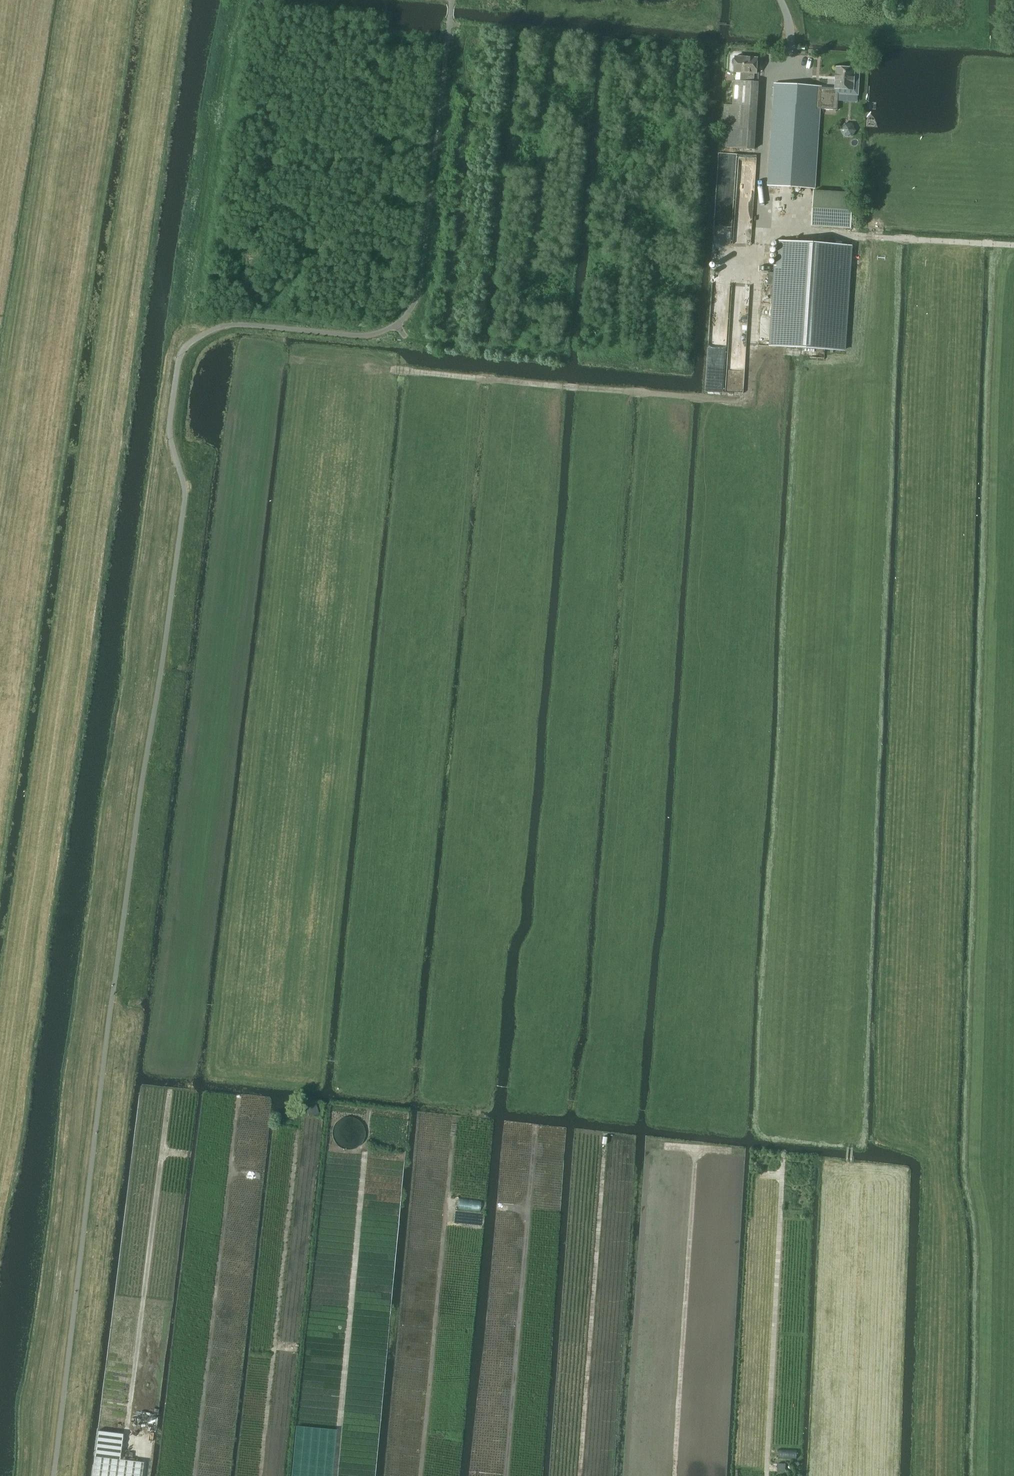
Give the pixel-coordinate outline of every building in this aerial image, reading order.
[(734,72),(741,73),(741,82),(734,81),(732,106),(724,105),(721,147),(754,149),(759,83),(753,82),(754,73),(756,74),(757,59),(735,57),(735,58),(734,59),(733,61),(733,62),(733,64),(735,65),(734,72)] [(835,88),(821,87),(775,84),(768,186),(815,189),(820,109),(837,110),(839,89),(853,90),(855,69),(837,68),(835,88)] [(852,137),(856,130),(852,123),(844,123),(840,130),(844,137),(852,137)] [(814,191),(812,226),(851,228),(853,193),(814,191)] [(778,241),(771,346),(843,351),(850,246),(778,241)] [(310,1107),(312,1115),(318,1113),(316,1105),(310,1107)] [(98,1430),(95,1456),(120,1459),(123,1433),(98,1430)] [(95,1456),(92,1475),(141,1475),(143,1462),(120,1459),(95,1456)]
